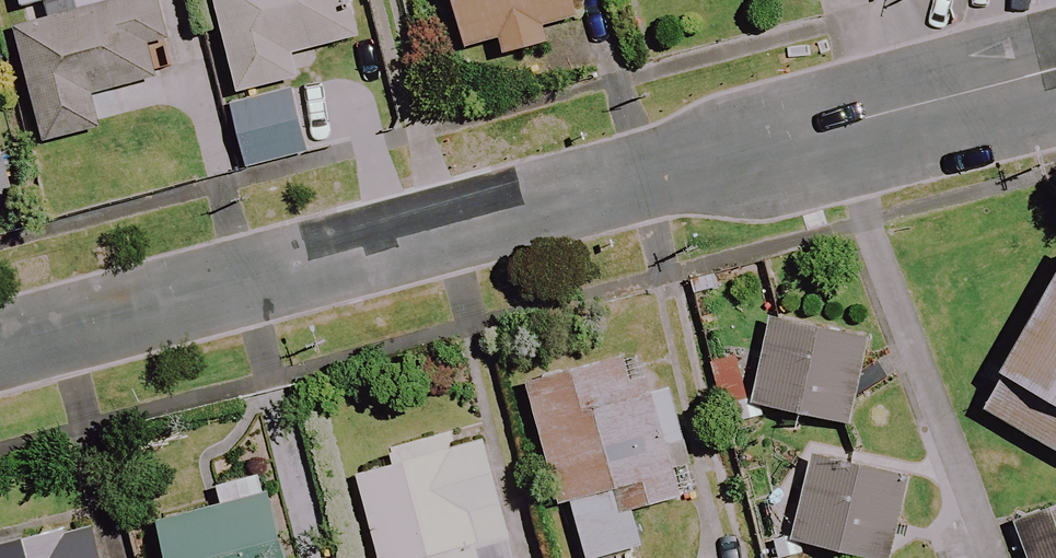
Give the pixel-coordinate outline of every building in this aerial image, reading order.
[(8,33),(41,148),(103,130),(101,122),(125,115),(118,93),(201,69),(181,0),(12,0),(21,29),(8,33)] [(235,95),(294,79),(288,57),(357,38),(347,1),(349,0),(209,0),(235,95)] [(462,49),(495,39),(501,58),(545,45),(539,27),(572,17),(567,0),(448,0),(462,49)] [(311,155),(296,90),(224,107),(239,172),(311,155)] [(989,403),(1055,440),(1055,283),(989,403)] [(871,326),(777,310),(763,396),(857,412),(871,326)] [(700,488),(666,372),(650,377),(642,348),(529,381),(564,501),(572,498),(590,557),(592,557),(646,542),(636,507),(700,488)] [(488,435),(458,443),(454,426),(391,441),(397,465),(365,473),(386,557),(484,557),(481,546),(514,538),(488,435)] [(915,471),(823,453),(806,535),(898,554),(915,471)] [(168,519),(178,557),(294,557),(271,471),(230,482),(235,502),(168,519)] [(1016,511),(1033,557),(1055,557),(1055,497),(1016,511)] [(98,519),(0,544),(0,557),(108,557),(98,519)]
